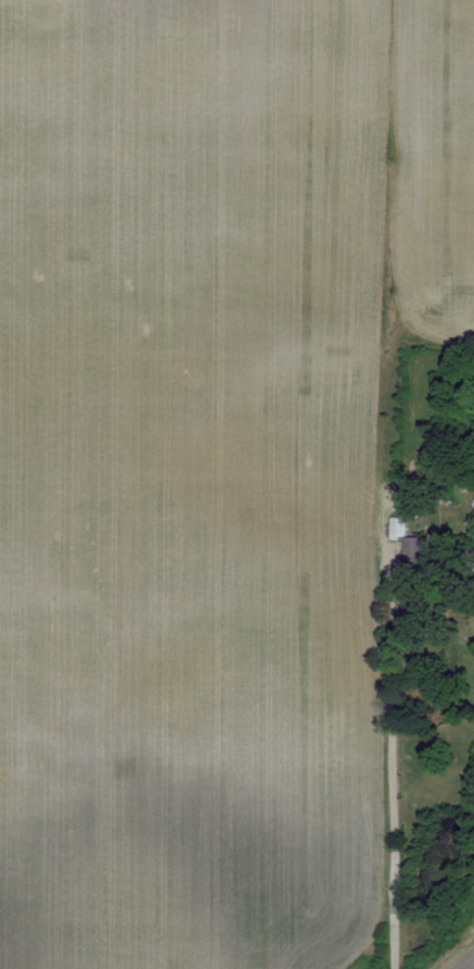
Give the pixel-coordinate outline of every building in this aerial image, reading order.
[(390,538),(403,538),(403,519),(389,520),(390,538)] [(402,538),(403,567),(427,566),(425,537),(402,538)]
